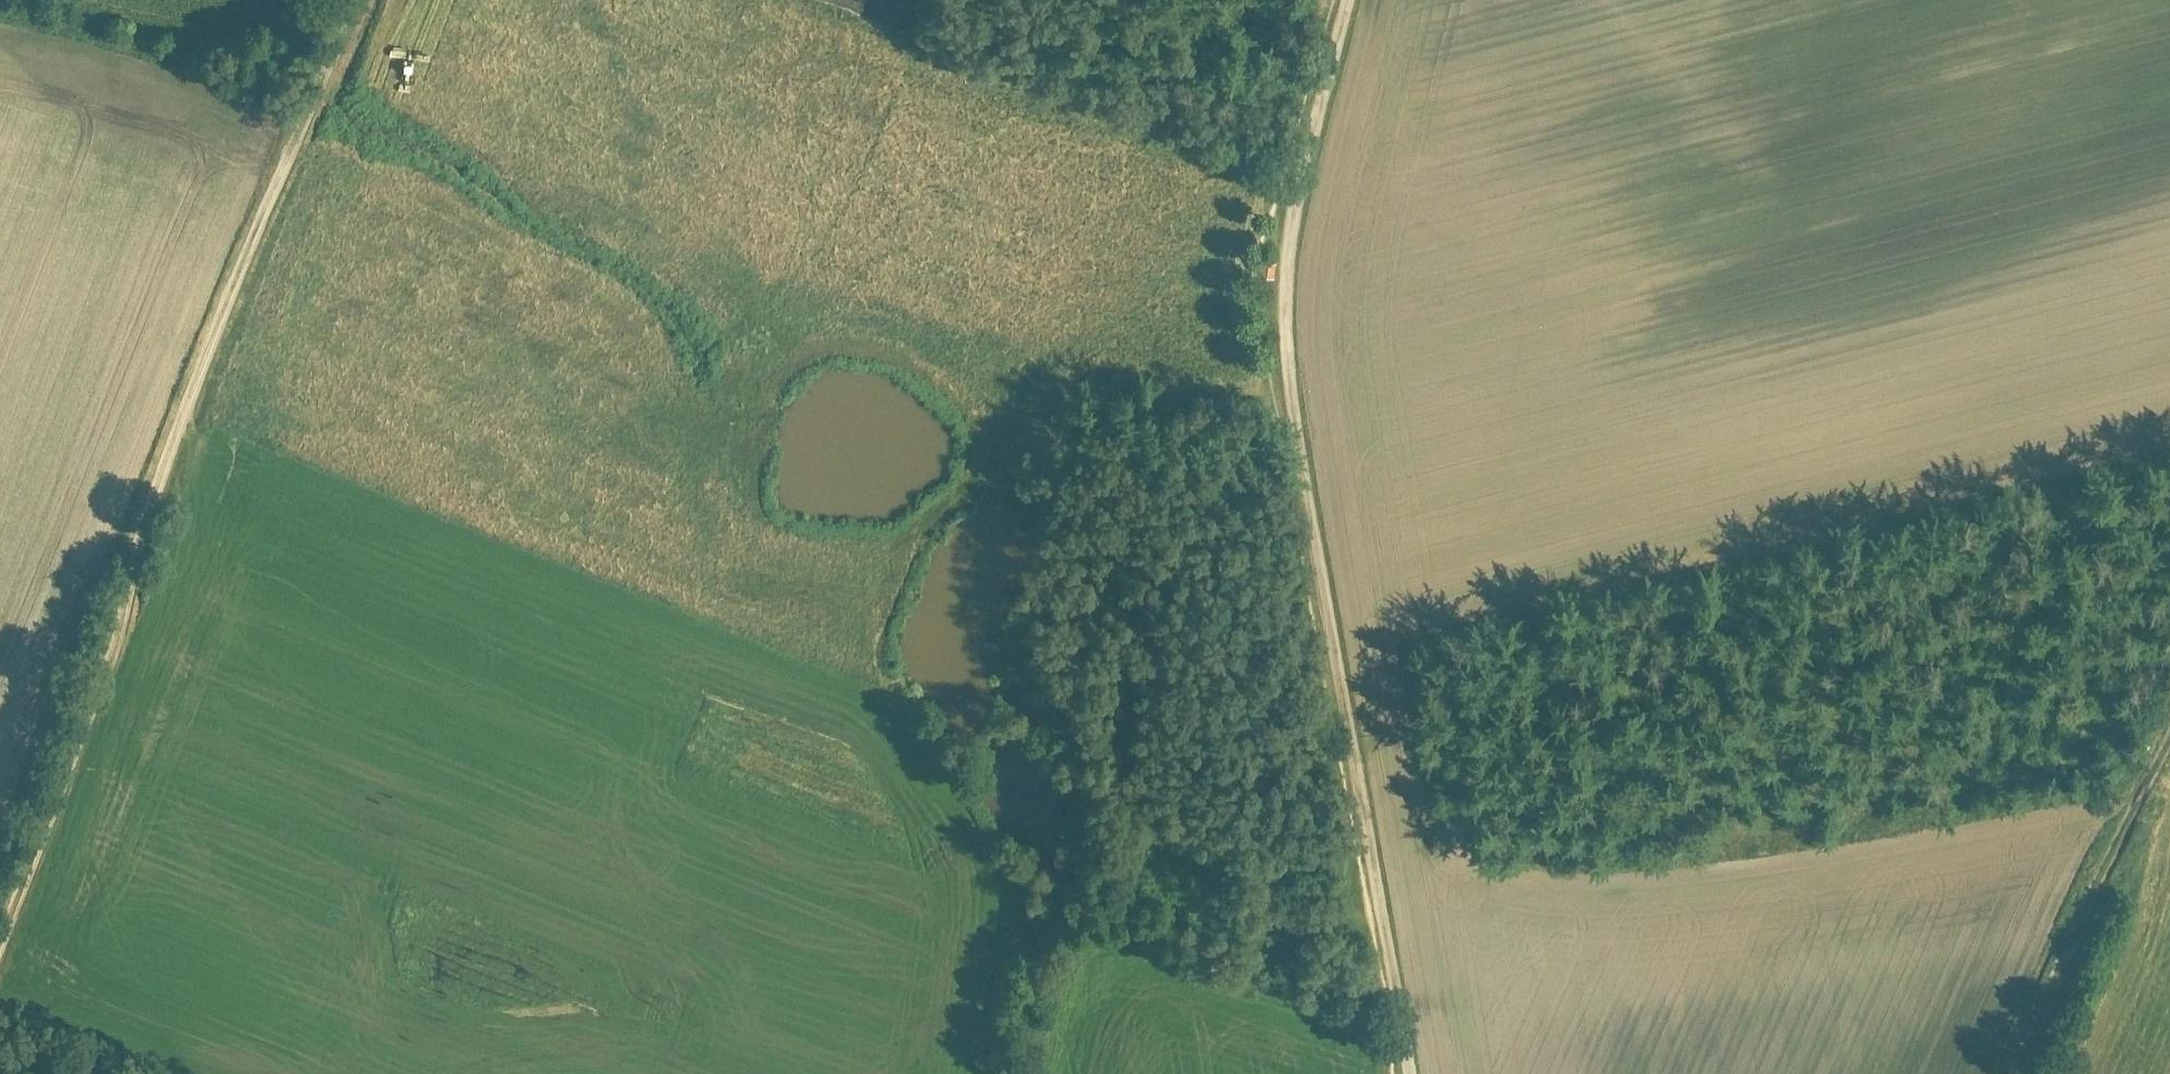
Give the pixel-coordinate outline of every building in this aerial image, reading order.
[(1278,261),(1263,259),(1261,275),(1277,276),(1278,261)]
